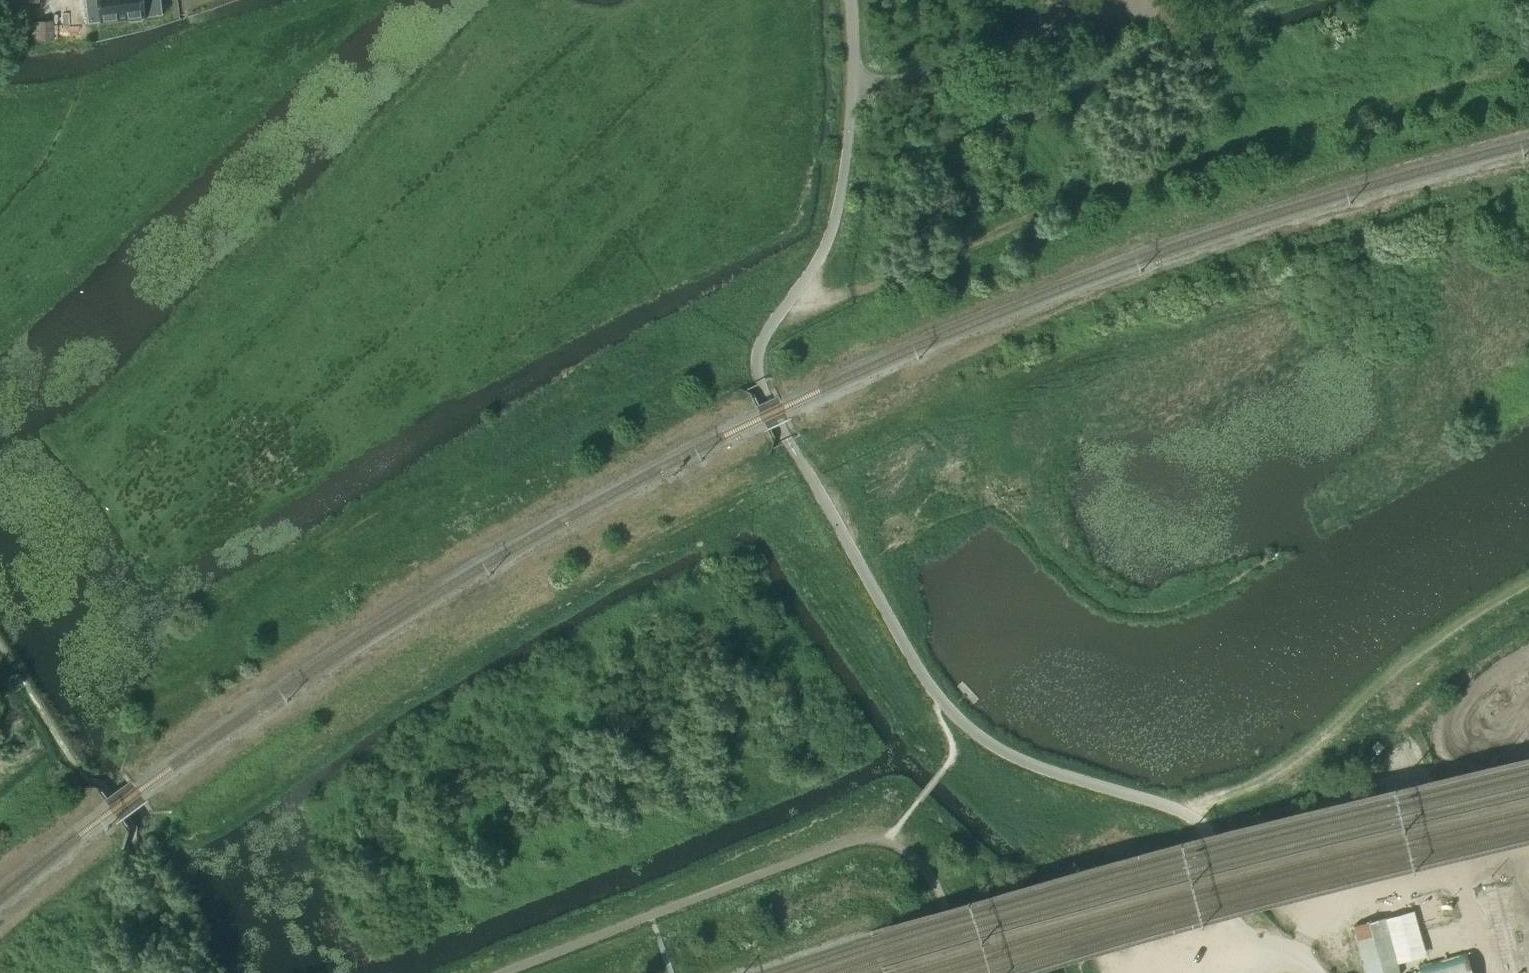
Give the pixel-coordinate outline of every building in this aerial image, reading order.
[(15,10),(15,3),(36,3),(38,3),(38,0),(0,0),(0,9),(14,10),(15,10)] [(89,23),(128,18),(132,22),(144,20),(146,16),(164,14),(162,0),(87,0),(89,23)] [(15,10),(14,10),(0,9),(0,32),(27,33),(28,33),(29,10),(15,10)] [(52,20),(33,21),(34,39),(53,38),(52,20)] [(1367,972),(1401,972),(1386,916),(1354,925),(1367,972)]
